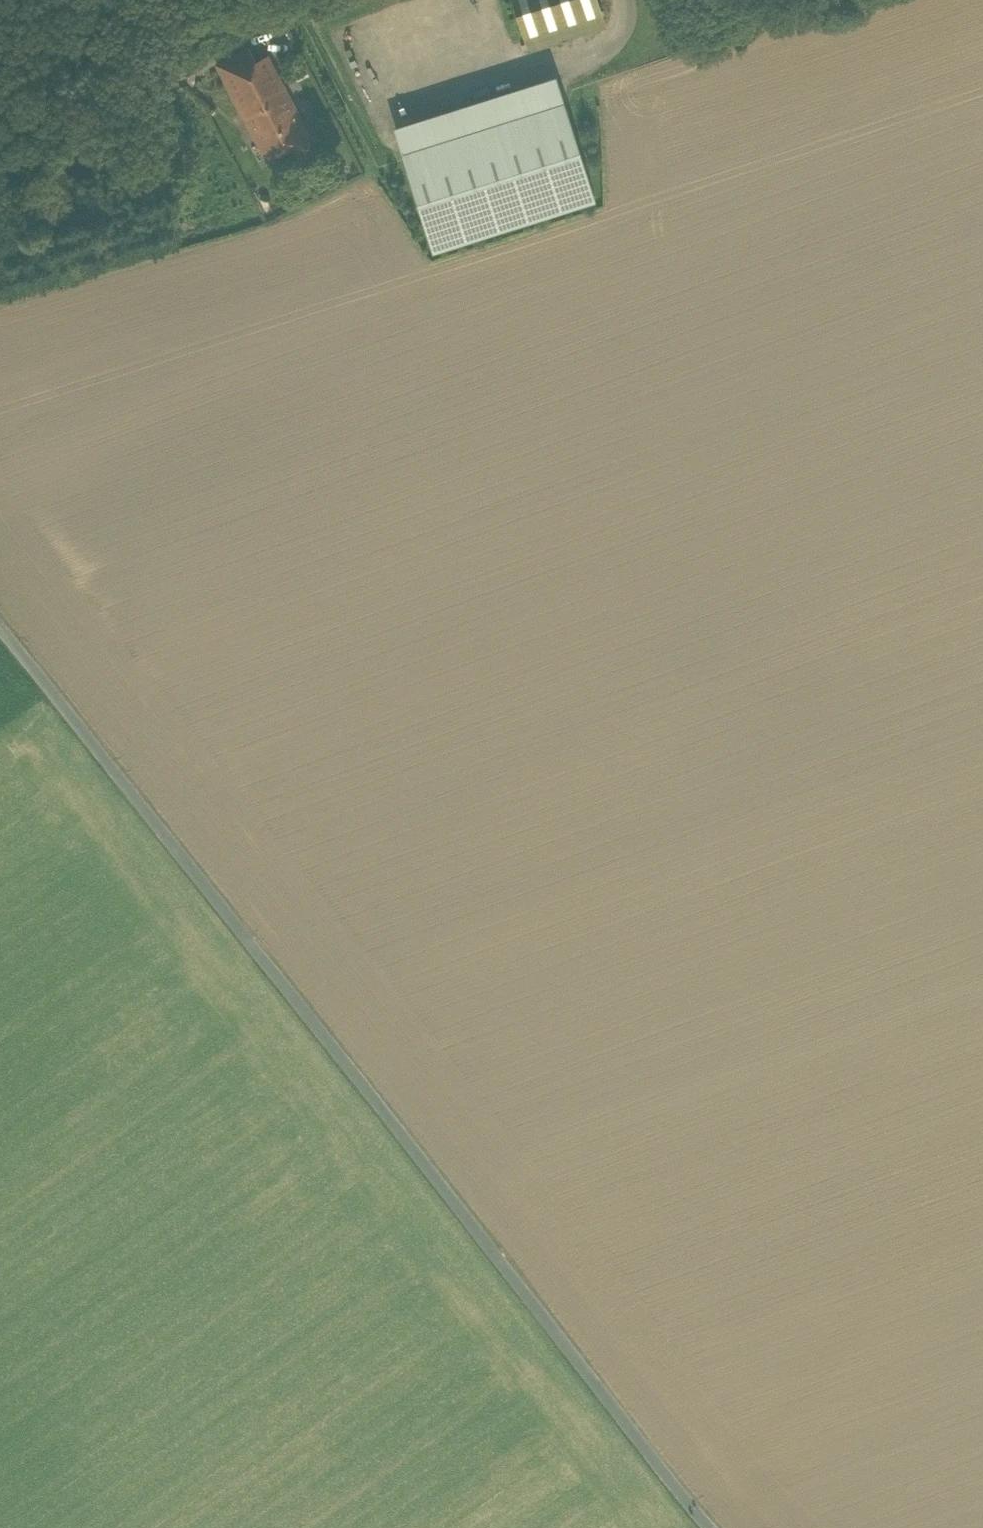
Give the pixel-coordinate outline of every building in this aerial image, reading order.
[(529,52),(605,28),(597,0),(513,0),(529,52)] [(219,65),(228,82),(258,66),(249,49),(219,65)] [(228,82),(269,160),(312,137),(291,97),(294,96),(286,80),(283,82),(271,59),(258,66),(228,82)] [(394,128),(402,154),(565,103),(556,76),(394,128)] [(402,154),(433,252),(596,201),(565,103),(402,154)]
